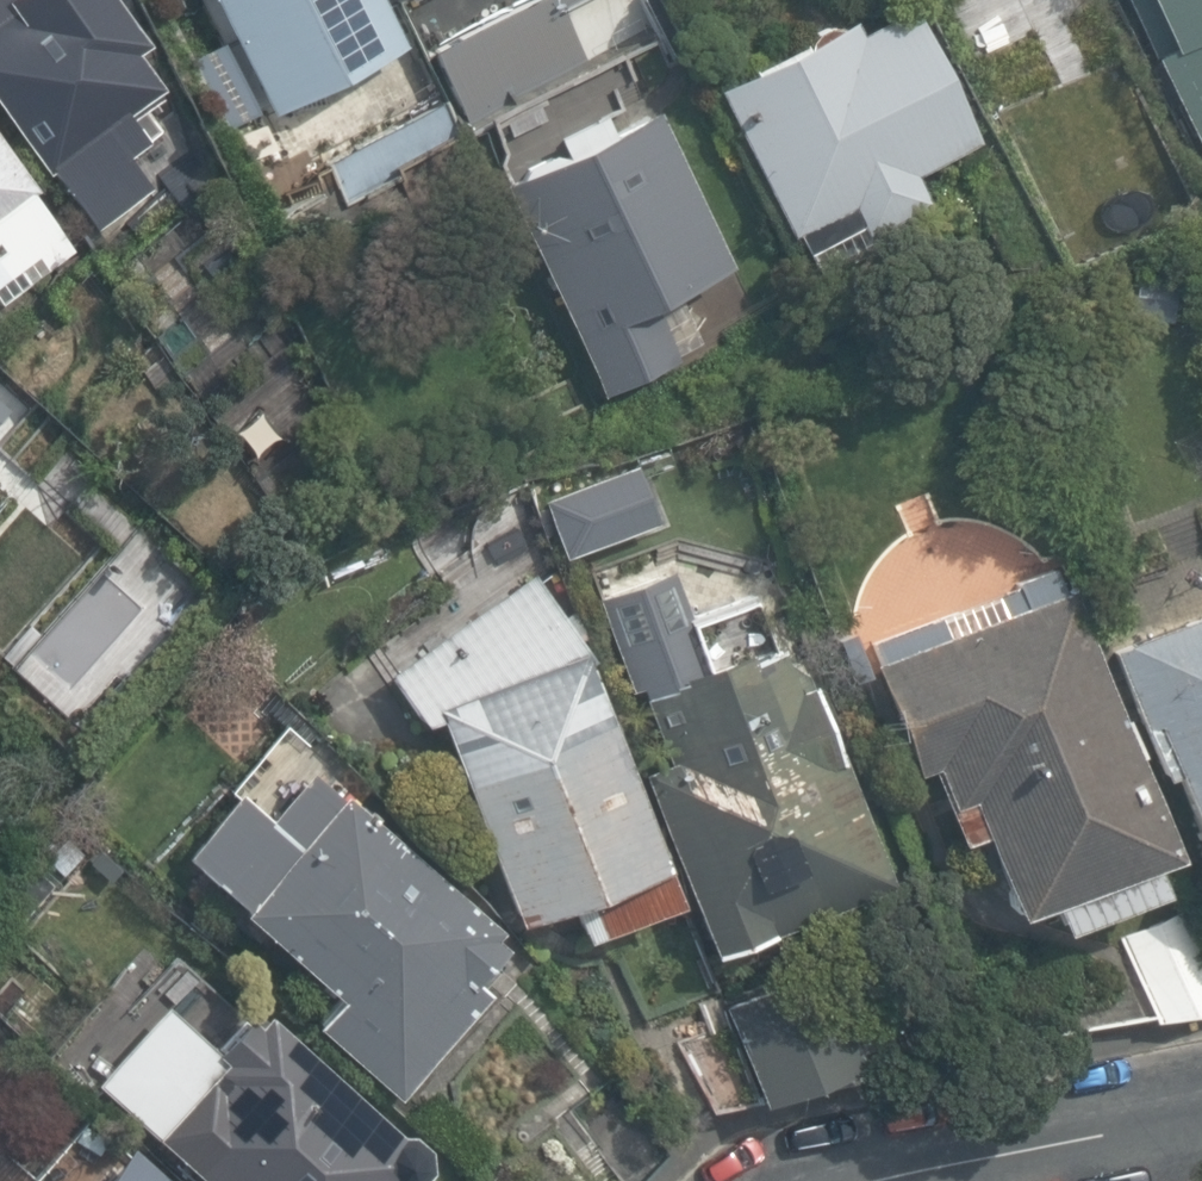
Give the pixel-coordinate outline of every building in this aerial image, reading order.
[(122,0),(0,0),(0,85),(103,230),(180,170),(138,111),(164,90),(138,47),(147,40),(122,0)] [(267,114),(402,48),(379,0),(212,0),(267,114)] [(480,121),(661,23),(648,0),(414,0),(480,121)] [(844,14),(708,82),(802,272),(928,210),(905,164),(971,131),(906,0),(900,0),(850,25),(844,14)] [(1201,141),(1201,0),(1130,0),(1201,141)] [(726,255),(651,103),(500,177),(604,386),(705,336),(676,280),(726,255)] [(0,122),(0,291),(2,291),(10,304),(86,250),(0,122)] [(1179,855),(1069,556),(858,633),(914,785),(940,776),(965,842),(987,834),(1021,915),(1057,902),(1068,928),(1171,890),(1160,862),(1179,855)] [(596,659),(540,577),(394,679),(432,732),(449,726),(522,923),(578,902),(591,938),(685,904),(596,659)] [(639,762),(723,952),(898,875),(778,603),(727,625),(741,657),(647,698),(669,749),(639,762)] [(1117,648),(1166,776),(1181,770),(1201,824),(1201,616),(1117,648)] [(276,819),(242,789),(187,853),(251,907),(246,913),(343,996),(319,1023),(404,1096),(493,993),(481,983),(513,946),(503,938),(510,929),(320,768),(276,819)] [(819,965),(724,1001),(759,1093),(854,1057),(819,965)] [(124,1110),(204,1180),(417,1180),(413,1177),(430,1158),(267,1014),(257,1026),(250,1020),(216,1057),(227,1066),(214,1080),(179,1049),(124,1110)] [(151,1169),(141,1180),(167,1180),(151,1169)] [(469,1180),(490,1180),(478,1171),(469,1180)]
